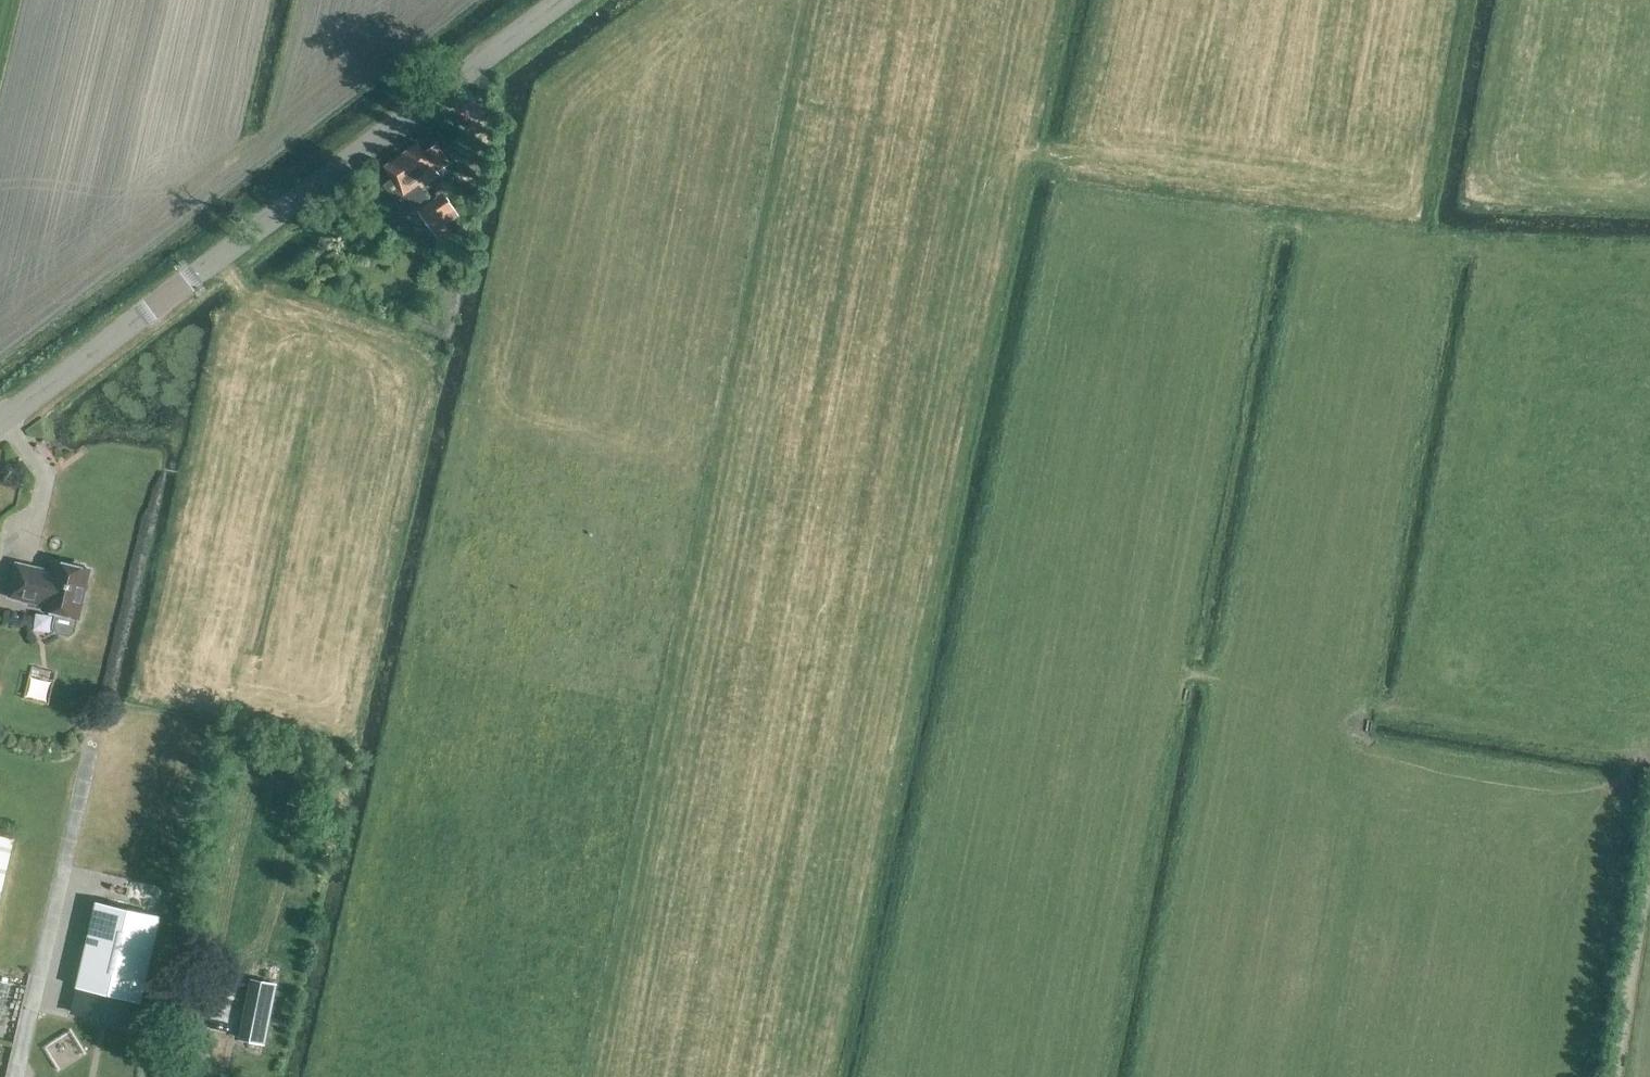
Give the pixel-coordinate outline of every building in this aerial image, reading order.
[(424,154),(418,145),(385,168),(393,180),(384,186),(403,213),(426,198),(420,189),(439,176),(437,173),(449,165),(436,146),(424,154)] [(449,235),(439,220),(454,210),(441,191),(435,195),(438,199),(417,213),(428,228),(438,242),(449,235)] [(71,566),(54,562),(51,577),(41,574),(42,570),(17,564),(9,598),(44,606),(43,611),(57,614),(54,627),(57,633),(68,636),(74,632),(77,619),(79,619),(91,571),(86,569),(83,566),(75,564),(71,566)] [(11,840),(0,837),(0,887),(11,840)] [(134,1030),(140,1003),(160,918),(96,903),(70,1015),(134,1030)] [(265,1045),(277,987),(250,981),(238,1040),(250,1042),(248,1055),(259,1057),(262,1045),(265,1045)]
